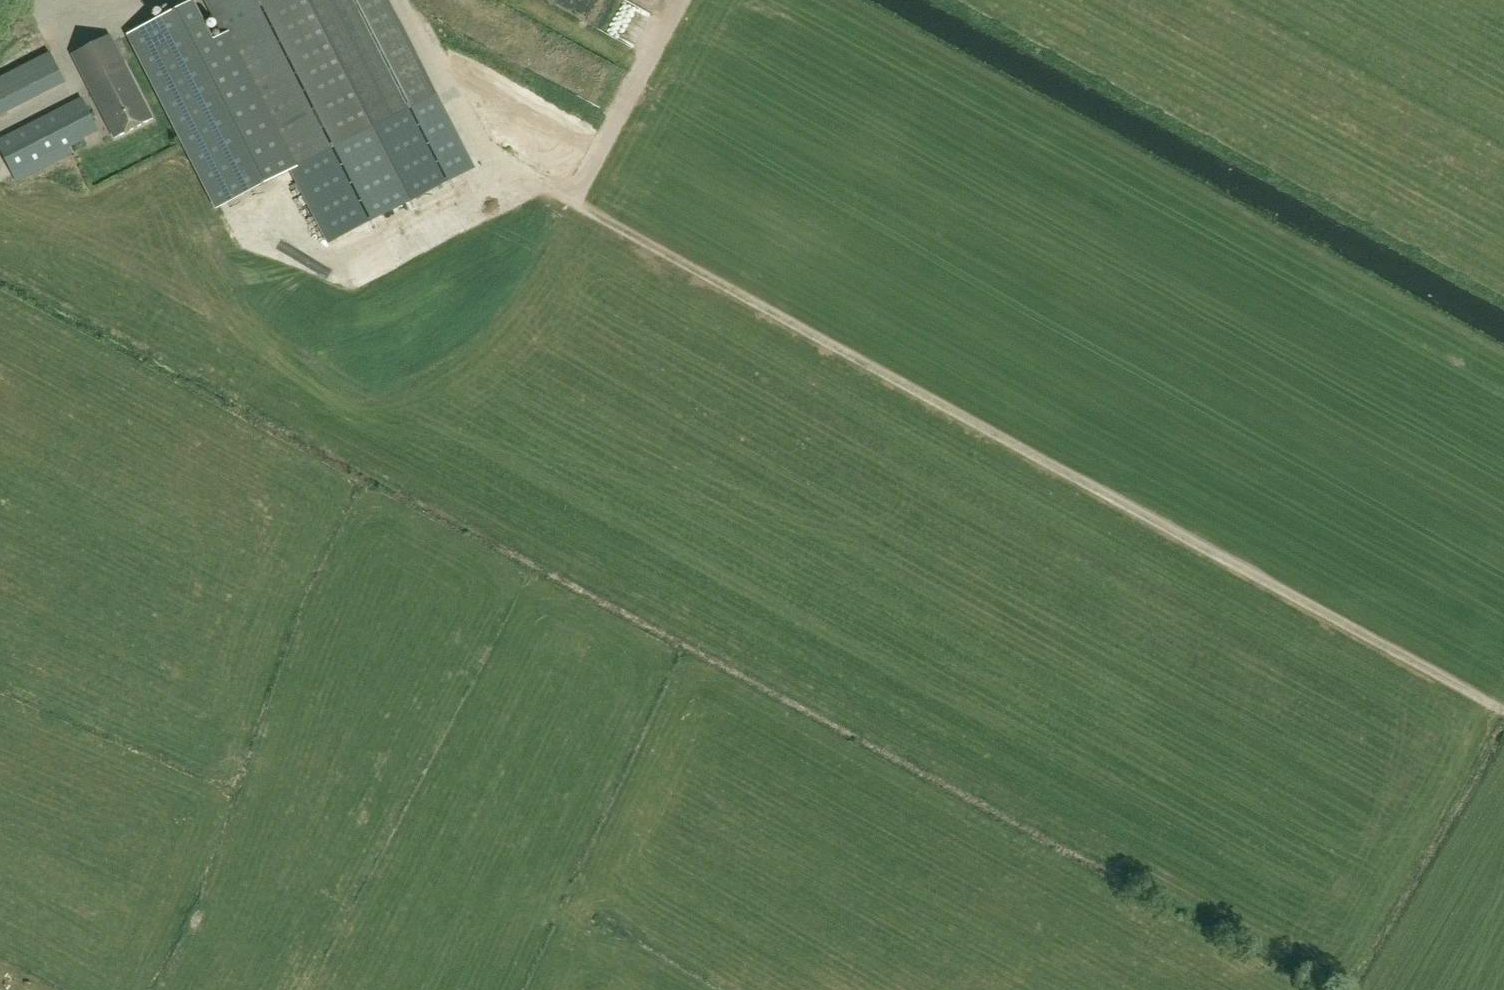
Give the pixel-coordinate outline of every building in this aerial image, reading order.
[(225,33),(209,41),(189,2),(130,34),(220,206),(294,167),(377,126),(433,97),(384,0),(208,0),(225,33)] [(153,119),(111,34),(73,53),(115,138),(153,119)] [(0,76),(0,106),(3,112),(70,81),(56,50),(0,76)] [(100,132),(83,99),(0,142),(0,148),(18,182),(74,153),(71,147),(100,132)] [(381,179),(388,195),(426,179),(418,162),(381,179)]
